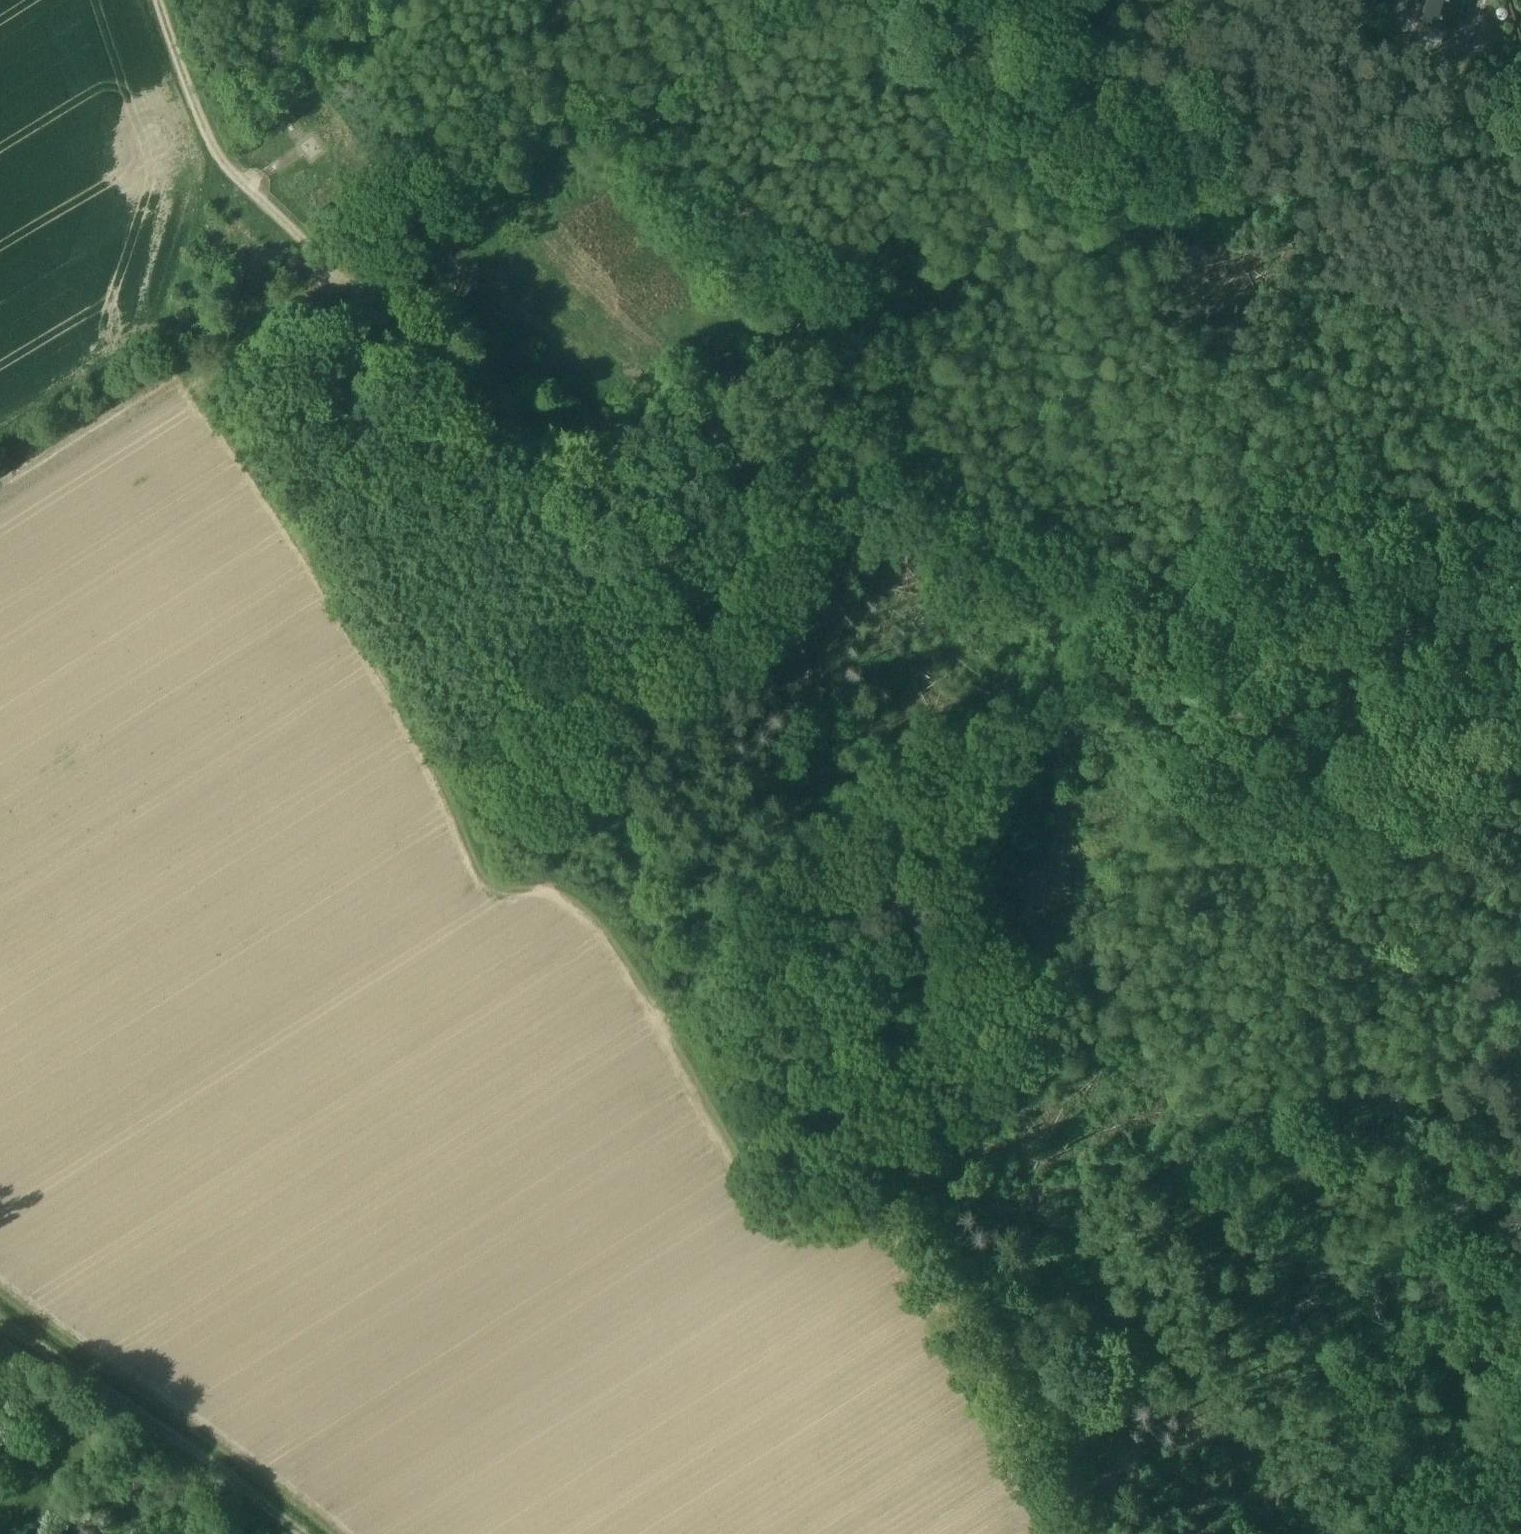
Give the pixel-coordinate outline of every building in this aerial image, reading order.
[(1427,6),(1425,5),(1422,18),(1457,28),(1461,16),(1459,16),(1464,0),(1428,0),(1427,6)]
